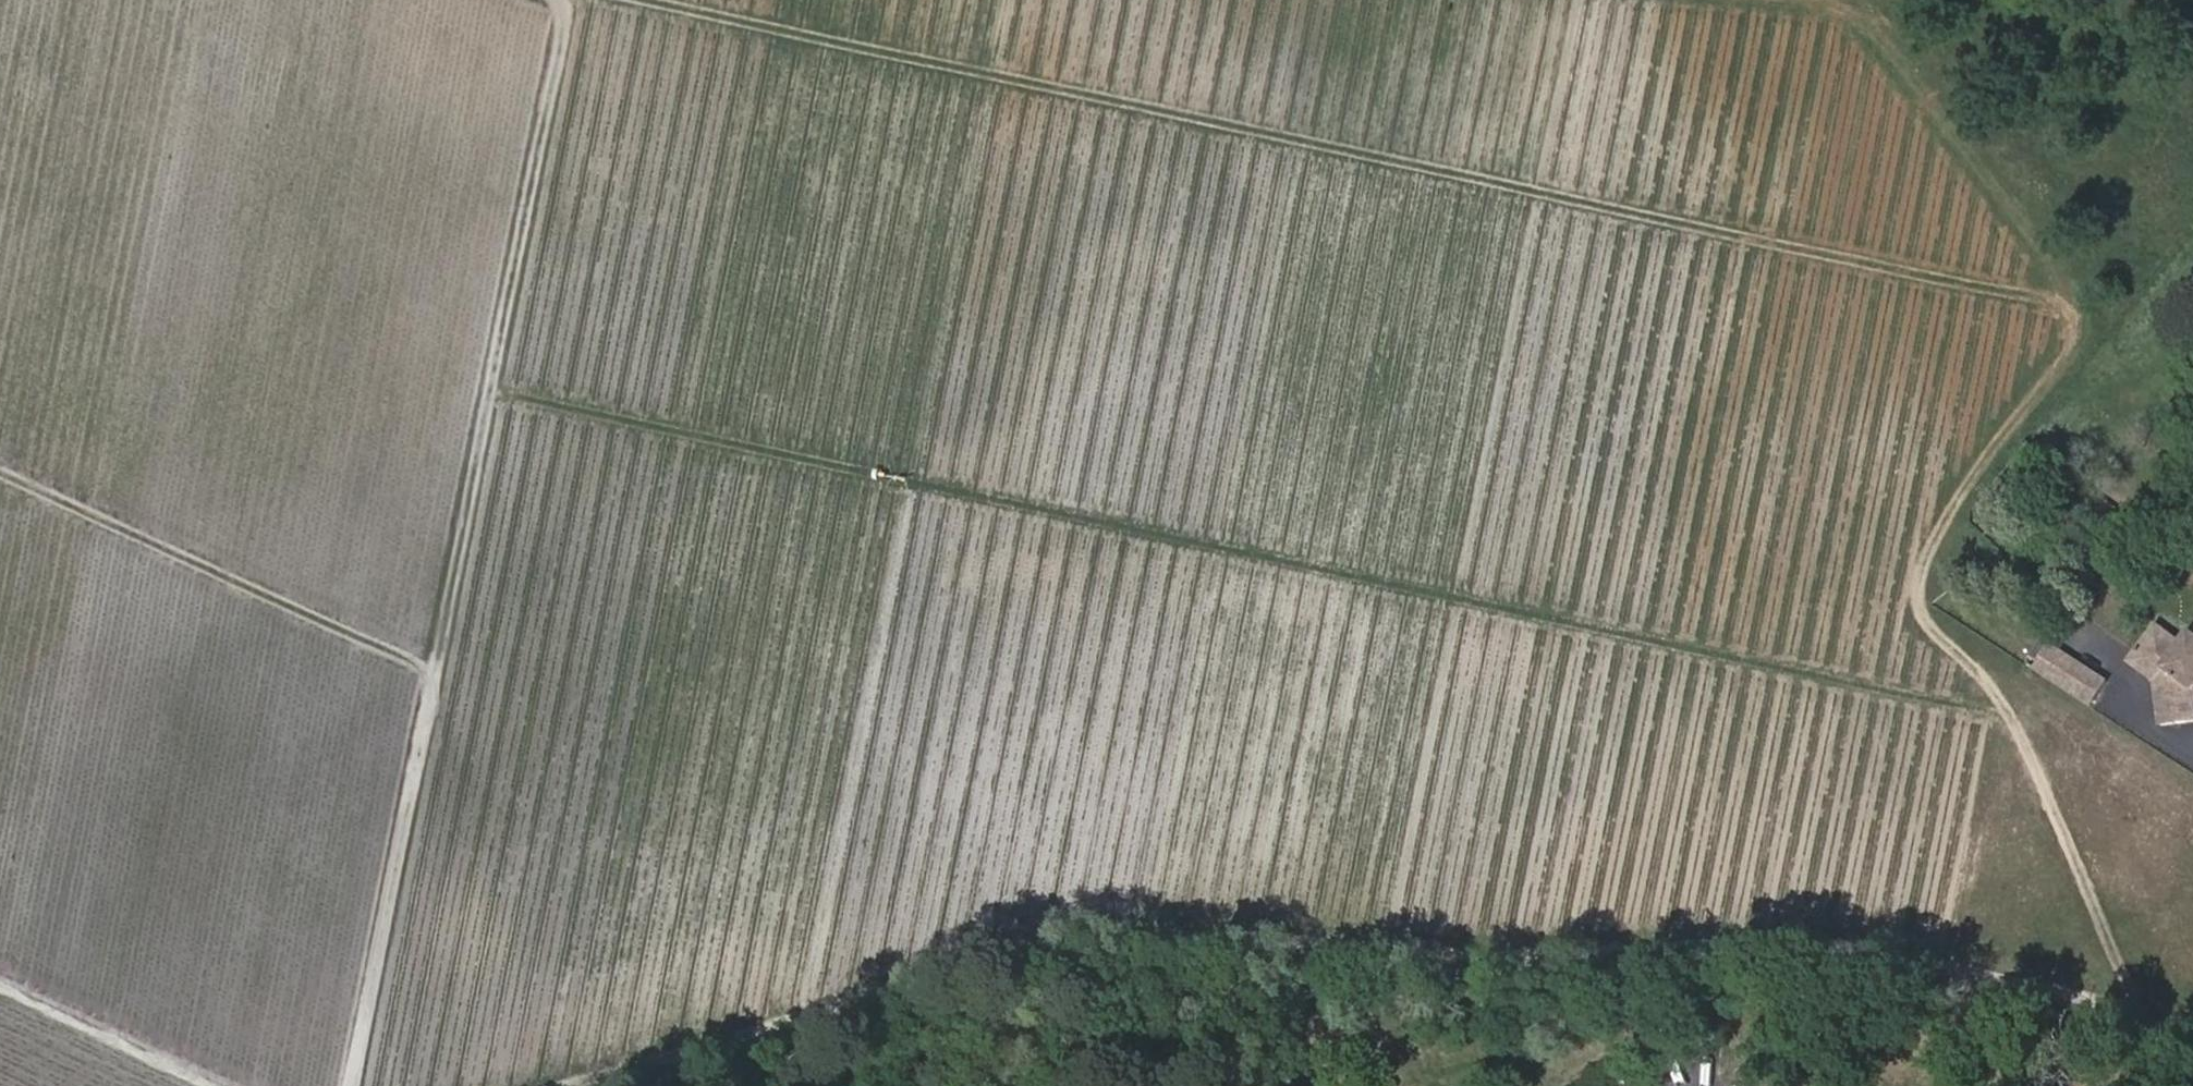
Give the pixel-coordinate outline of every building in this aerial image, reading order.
[(2139,652),(2150,661),(2144,670),(2158,680),(2163,725),(2192,722),(2192,635),(2184,645),(2159,626),(2139,652)] [(2035,669),(2047,677),(2062,653),(2051,645),(2035,669)] [(2139,652),(2132,661),(2144,670),(2150,661),(2139,652)] [(2108,681),(2062,653),(2047,677),(2092,706),(2108,681)]
